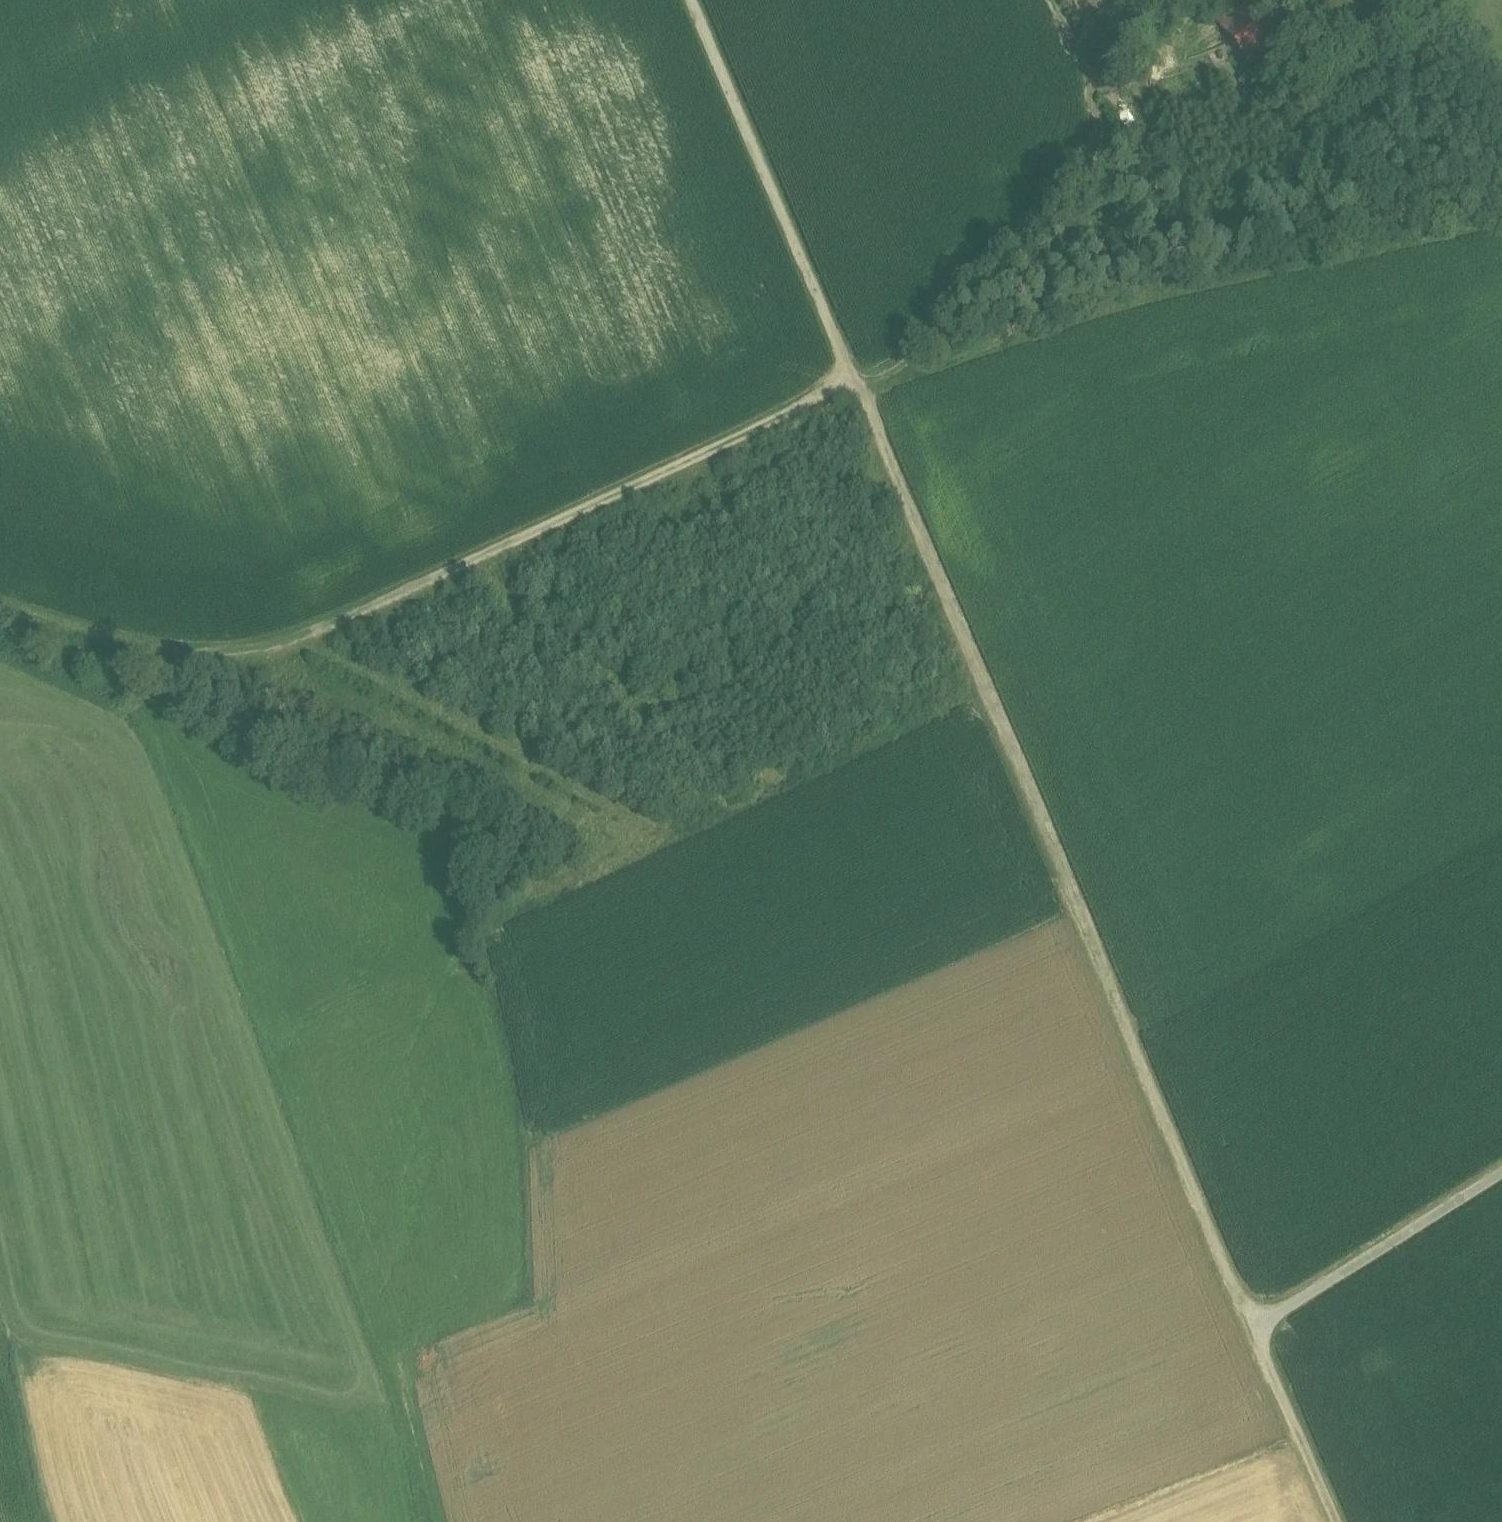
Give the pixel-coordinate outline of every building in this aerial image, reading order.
[(1255,0),(1250,0),(1220,22),(1251,63),(1284,39),(1255,0)]
